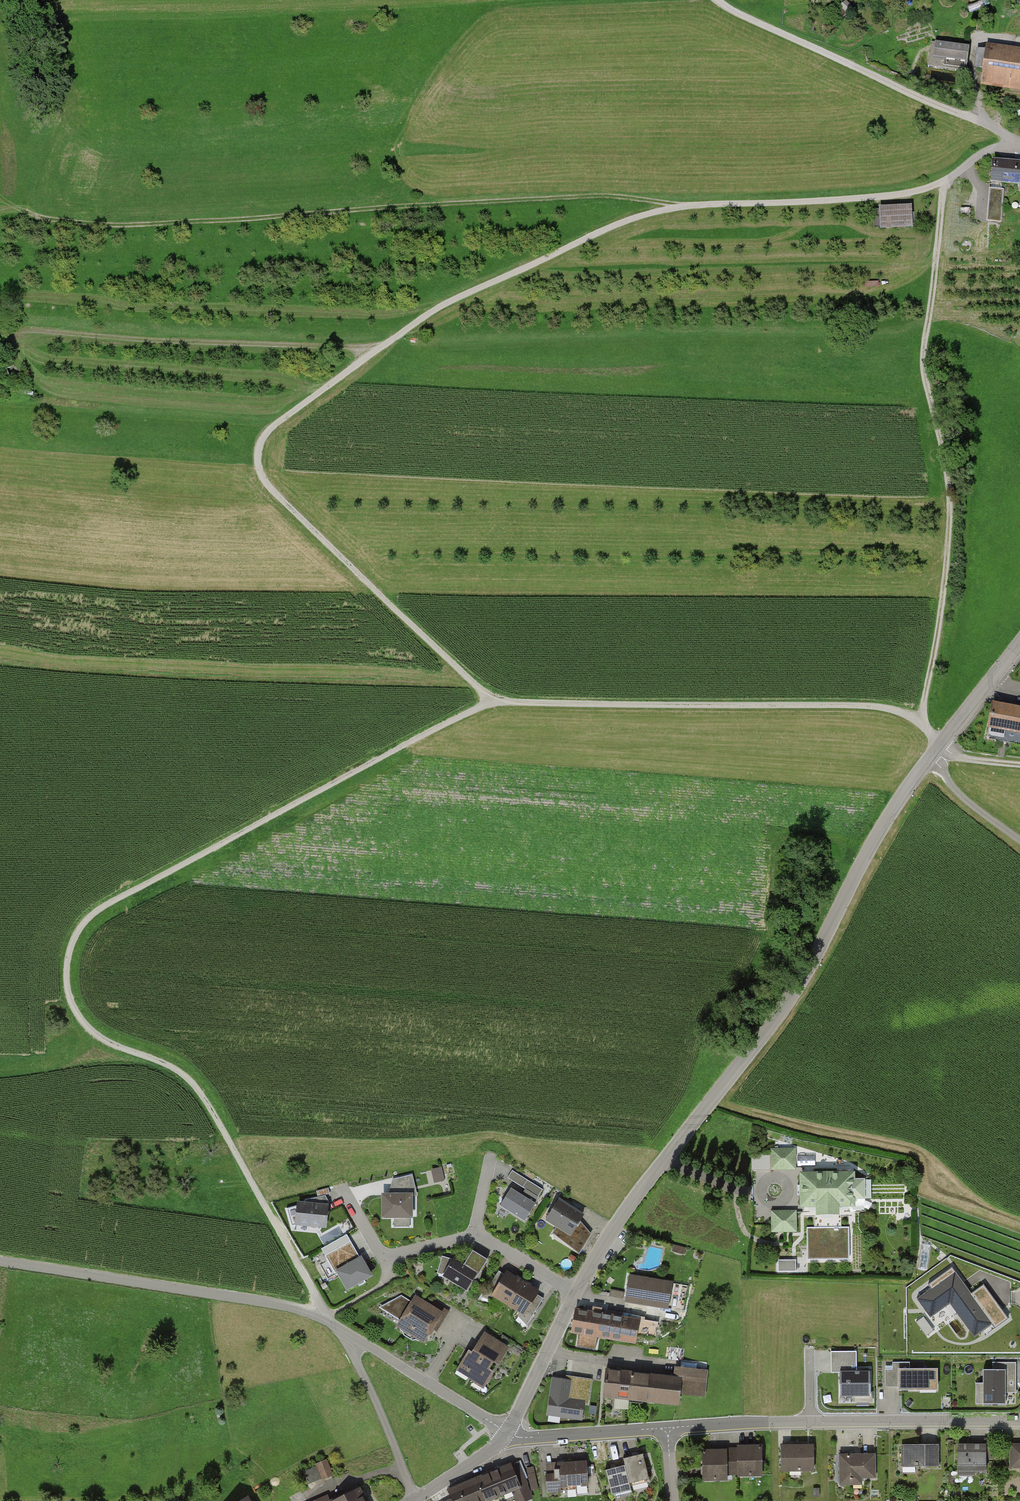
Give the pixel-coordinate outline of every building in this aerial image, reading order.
[(966,70),(969,47),(935,43),(933,59),(936,59),(935,66),(966,70)] [(983,84),(1019,89),(1019,56),(978,50),(976,67),(985,69),(983,84)] [(994,163),(992,182),(1019,184),(1019,165),(994,163)] [(1004,190),(989,189),(987,221),(1001,222),(1004,190)] [(874,227),(912,225),(911,208),(873,210),(874,227)] [(1019,744),(1019,709),(993,704),(987,738),(1019,744)] [(771,1171),(795,1171),(795,1150),(771,1150),(771,1171)] [(441,1169),(431,1171),(435,1184),(444,1181),(441,1169)] [(544,1191),(512,1171),(507,1179),(525,1190),(522,1196),(511,1190),(499,1209),(524,1224),(544,1191)] [(854,1176),(800,1177),(801,1209),(816,1209),(816,1219),(838,1218),(838,1209),(854,1209),(854,1200),(865,1200),(865,1183),(854,1183),(854,1176)] [(394,1228),(411,1228),(411,1197),(417,1197),(412,1177),(392,1181),(388,1194),(381,1194),(382,1218),(393,1218),(394,1228)] [(301,1224),(321,1226),(327,1214),(323,1206),(329,1203),(325,1195),(306,1200),(297,1211),(301,1224)] [(591,1237),(579,1221),(583,1213),(557,1198),(545,1220),(558,1228),(554,1234),(580,1255),(591,1237)] [(772,1234),(797,1234),(796,1213),(772,1213),(772,1234)] [(358,1260),(348,1243),(326,1256),(333,1266),(323,1271),(328,1279),(338,1273),(347,1289),(371,1276),(361,1258),(358,1260)] [(444,1277),(465,1290),(484,1259),(472,1252),(464,1265),(455,1259),(444,1277)] [(796,1258),(779,1258),(780,1271),(797,1270),(796,1258)] [(493,1296),(524,1314),(539,1291),(507,1272),(493,1296)] [(630,1276),(626,1302),(667,1308),(671,1283),(630,1276)] [(397,1326),(424,1341),(441,1311),(414,1296),(411,1303),(401,1297),(379,1310),(400,1321),(397,1326)] [(576,1310),(572,1332),(598,1336),(601,1314),(576,1310)] [(601,1314),(598,1336),(635,1342),(639,1321),(601,1314)] [(459,1373),(484,1388),(508,1349),(483,1334),(459,1373)] [(577,1345),(579,1336),(571,1334),(569,1343),(577,1345)] [(857,1351),(831,1351),(832,1367),(849,1366),(849,1364),(857,1364),(857,1351)] [(892,1371),(885,1371),(885,1388),(899,1388),(899,1394),(938,1394),(937,1371),(910,1372),(910,1364),(892,1364),(892,1371)] [(984,1407),(1006,1407),(1006,1393),(1016,1393),(1016,1364),(994,1364),(994,1373),(984,1373),(984,1384),(976,1384),(976,1405),(984,1404),(984,1407)] [(674,1378),(647,1375),(644,1402),(679,1406),(680,1393),(705,1396),(708,1372),(676,1368),(674,1378)] [(870,1370),(839,1371),(840,1396),(856,1396),(856,1402),(871,1402),(870,1370)] [(647,1375),(609,1371),(606,1398),(644,1402),(647,1375)] [(566,1383),(552,1380),(547,1415),(583,1421),(585,1405),(588,1405),(591,1382),(567,1378),(566,1383)] [(985,1471),(985,1445),(958,1444),(958,1471),(985,1471)] [(812,1470),(812,1445),(783,1445),(782,1470),(812,1470)] [(938,1466),(938,1445),(903,1445),(903,1466),(938,1466)] [(761,1476),(761,1446),(738,1446),(738,1451),(738,1474),(738,1476),(761,1476)] [(726,1451),(726,1450),(703,1450),(703,1480),(727,1480),(727,1474),(726,1451)] [(727,1474),(738,1474),(738,1451),(726,1451),(727,1474)] [(629,1481),(648,1477),(643,1454),(624,1459),(629,1481)] [(875,1478),(875,1455),(840,1456),(841,1485),(861,1485),(861,1479),(875,1478)] [(309,1484),(335,1474),(329,1459),(303,1469),(309,1484)] [(558,1486),(587,1485),(586,1461),(557,1463),(558,1486)] [(514,1498),(530,1492),(518,1462),(495,1471),(502,1488),(509,1485),(511,1489),(514,1498)] [(556,1465),(545,1466),(547,1497),(558,1496),(556,1465)] [(612,1496),(631,1492),(625,1469),(606,1474),(612,1496)] [(511,1489),(509,1485),(502,1488),(495,1471),(475,1479),(480,1489),(474,1492),(478,1500),(483,1500),(511,1489)] [(474,1492),(480,1489),(475,1479),(448,1490),(453,1500),(454,1500),(478,1500),(474,1492)] [(359,1488),(329,1500),(365,1500),(359,1488)]
